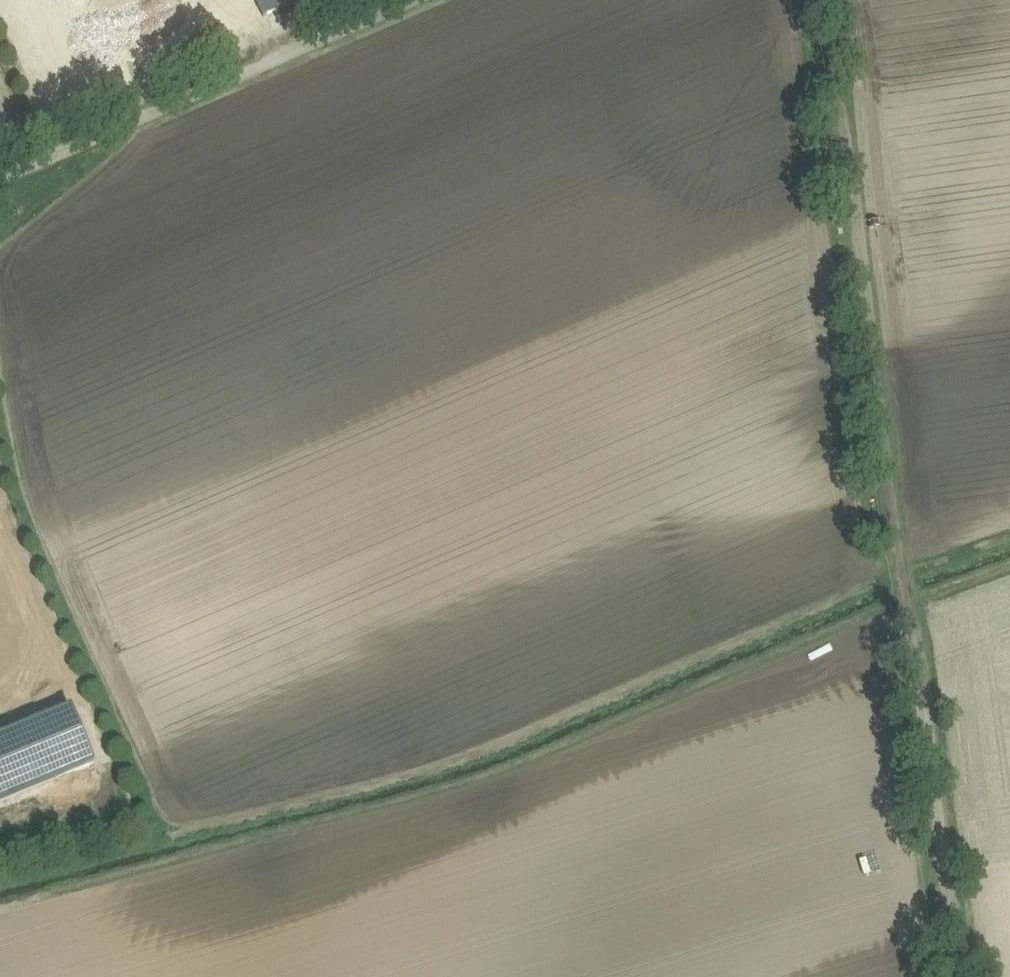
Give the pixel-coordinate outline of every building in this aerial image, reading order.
[(27,114),(129,78),(101,0),(0,0),(0,38),(27,114)] [(262,15),(279,8),(276,0),(256,0),(262,15)] [(34,705),(41,724),(0,738),(0,805),(60,785),(61,789),(94,778),(34,604),(0,616),(0,716),(34,705)]
